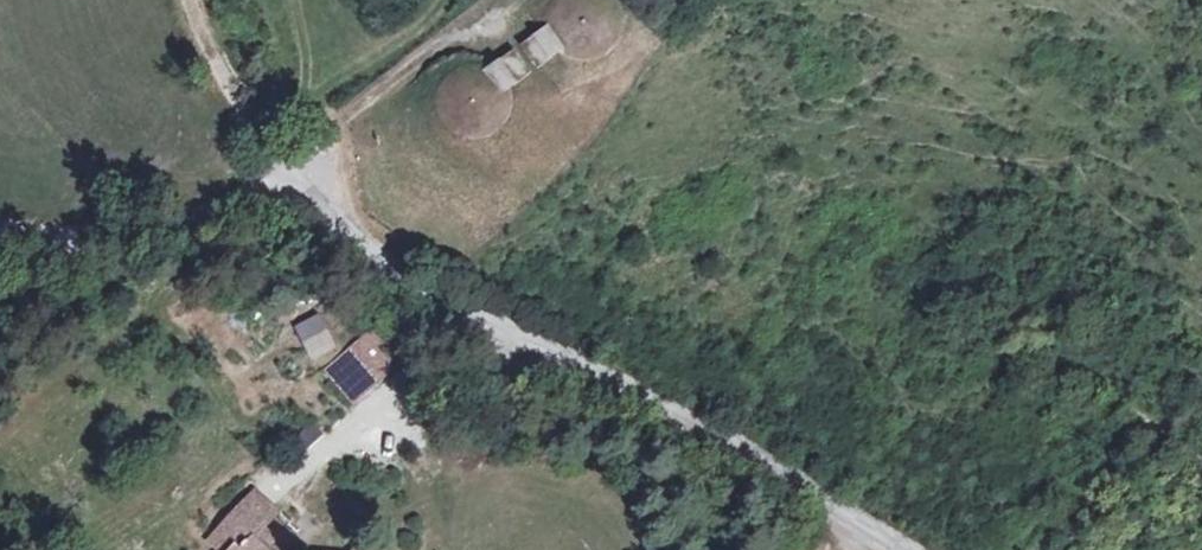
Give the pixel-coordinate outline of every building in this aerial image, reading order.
[(553,0),(549,7),(546,18),(546,26),(519,46),(537,70),(559,53),(565,58),(576,62),(588,63),(591,62),(595,62),(603,59),(615,49),(619,43),(624,33),(625,25),(623,13),(619,2),(617,0),(553,0)] [(487,70),(480,69),(476,69),(472,68),(459,73),(453,77),(445,85),(440,98),(440,110),(443,120),(446,126),(454,134),(460,138),(470,141),(474,141),(478,142),(481,142),(492,139),(498,135),(503,130),(508,124),(512,114),(513,107),(512,96),(510,89),(530,75),(513,51),(487,70)] [(333,348),(317,315),(294,326),(311,359),(333,348)] [(374,329),(349,351),(376,384),(401,362),(374,329)] [(376,384),(349,351),(325,373),(352,405),(376,384)] [(251,494),(208,541),(219,549),(286,549),(294,542),(270,521),(274,515),(275,515),(251,494)]
